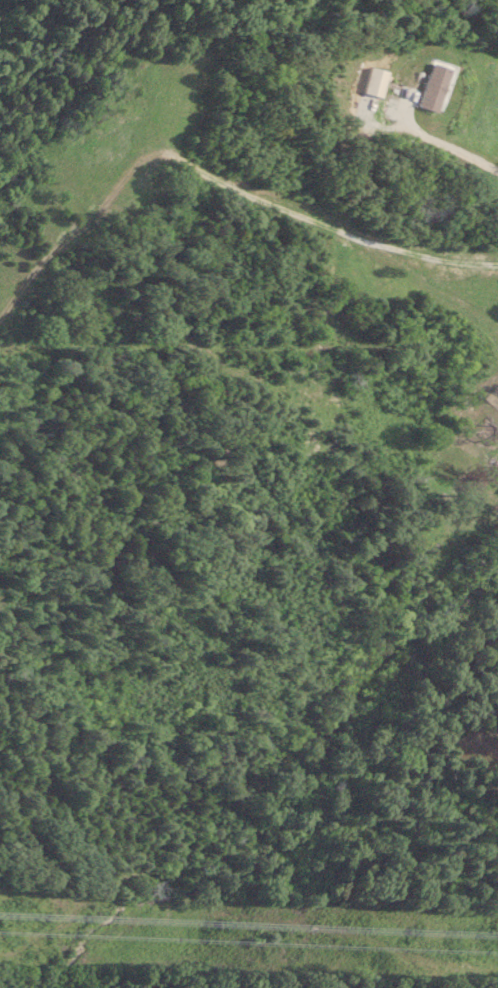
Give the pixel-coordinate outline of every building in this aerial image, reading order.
[(454,66),(433,60),(418,108),(439,114),(454,66)] [(381,99),(390,73),(374,68),(365,93),(381,99)]
